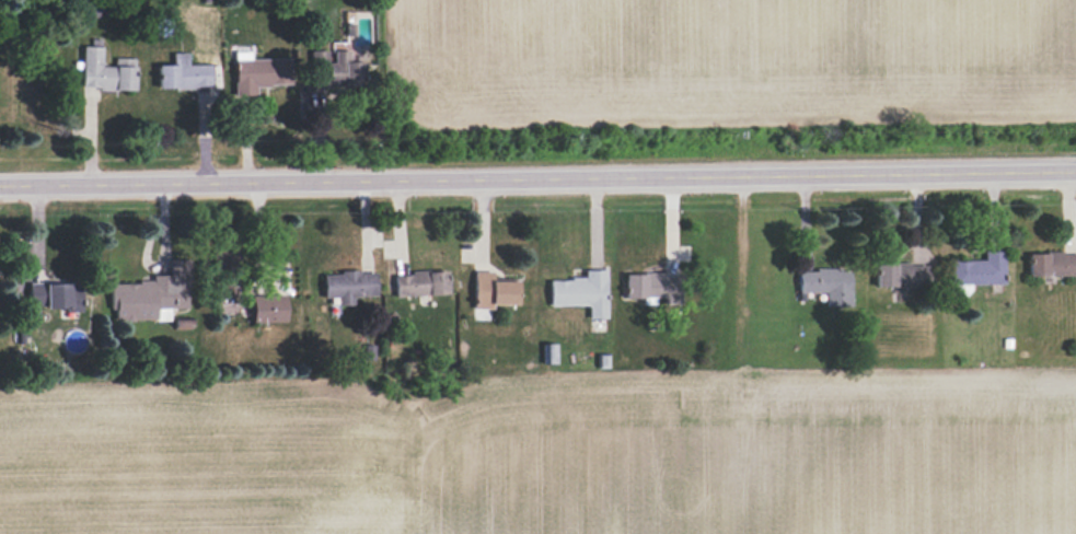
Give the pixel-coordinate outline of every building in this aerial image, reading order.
[(134,59),(114,58),(113,67),(101,66),(101,47),(81,46),(81,90),(134,91),(134,59)] [(363,86),(363,62),(348,62),(348,51),(330,51),(330,50),(308,51),(308,80),(299,80),(299,107),(323,106),(323,86),(363,86)] [(156,89),(210,88),(210,65),(187,65),(187,53),(171,54),(172,65),(156,65),(156,89)] [(233,60),(234,96),(255,95),(254,86),(292,85),(291,58),(233,60)] [(1003,284),(1002,252),(982,252),(982,261),(949,261),(950,284),(957,284),(957,288),(968,288),(968,285),(1003,284)] [(1027,276),(1075,275),(1075,253),(1027,253),(1027,276)] [(108,283),(108,311),(113,311),(113,321),(169,320),(168,309),(188,309),(188,261),(169,261),(169,275),(150,275),(150,283),(108,283)] [(922,288),(923,265),(875,263),(874,287),(922,288)] [(849,269),(797,270),(798,294),(824,293),(825,307),(849,307),(849,269)] [(447,294),(446,270),(408,272),(409,276),(393,276),(394,296),(447,294)] [(549,280),(549,306),(587,306),(588,319),(605,318),(605,270),(583,270),(583,279),(549,280)] [(376,296),(375,271),(322,273),(322,298),(339,297),(339,305),(352,304),(352,297),(376,296)] [(516,281),(492,281),(492,271),(473,271),(472,309),(492,309),(492,305),(515,305),(516,281)] [(624,273),(624,299),(677,299),(677,274),(624,273)] [(79,309),(79,283),(28,284),(28,309),(79,309)] [(231,305),(232,289),(214,288),(213,304),(231,305)] [(284,322),(283,295),(251,295),(252,323),(284,322)]
